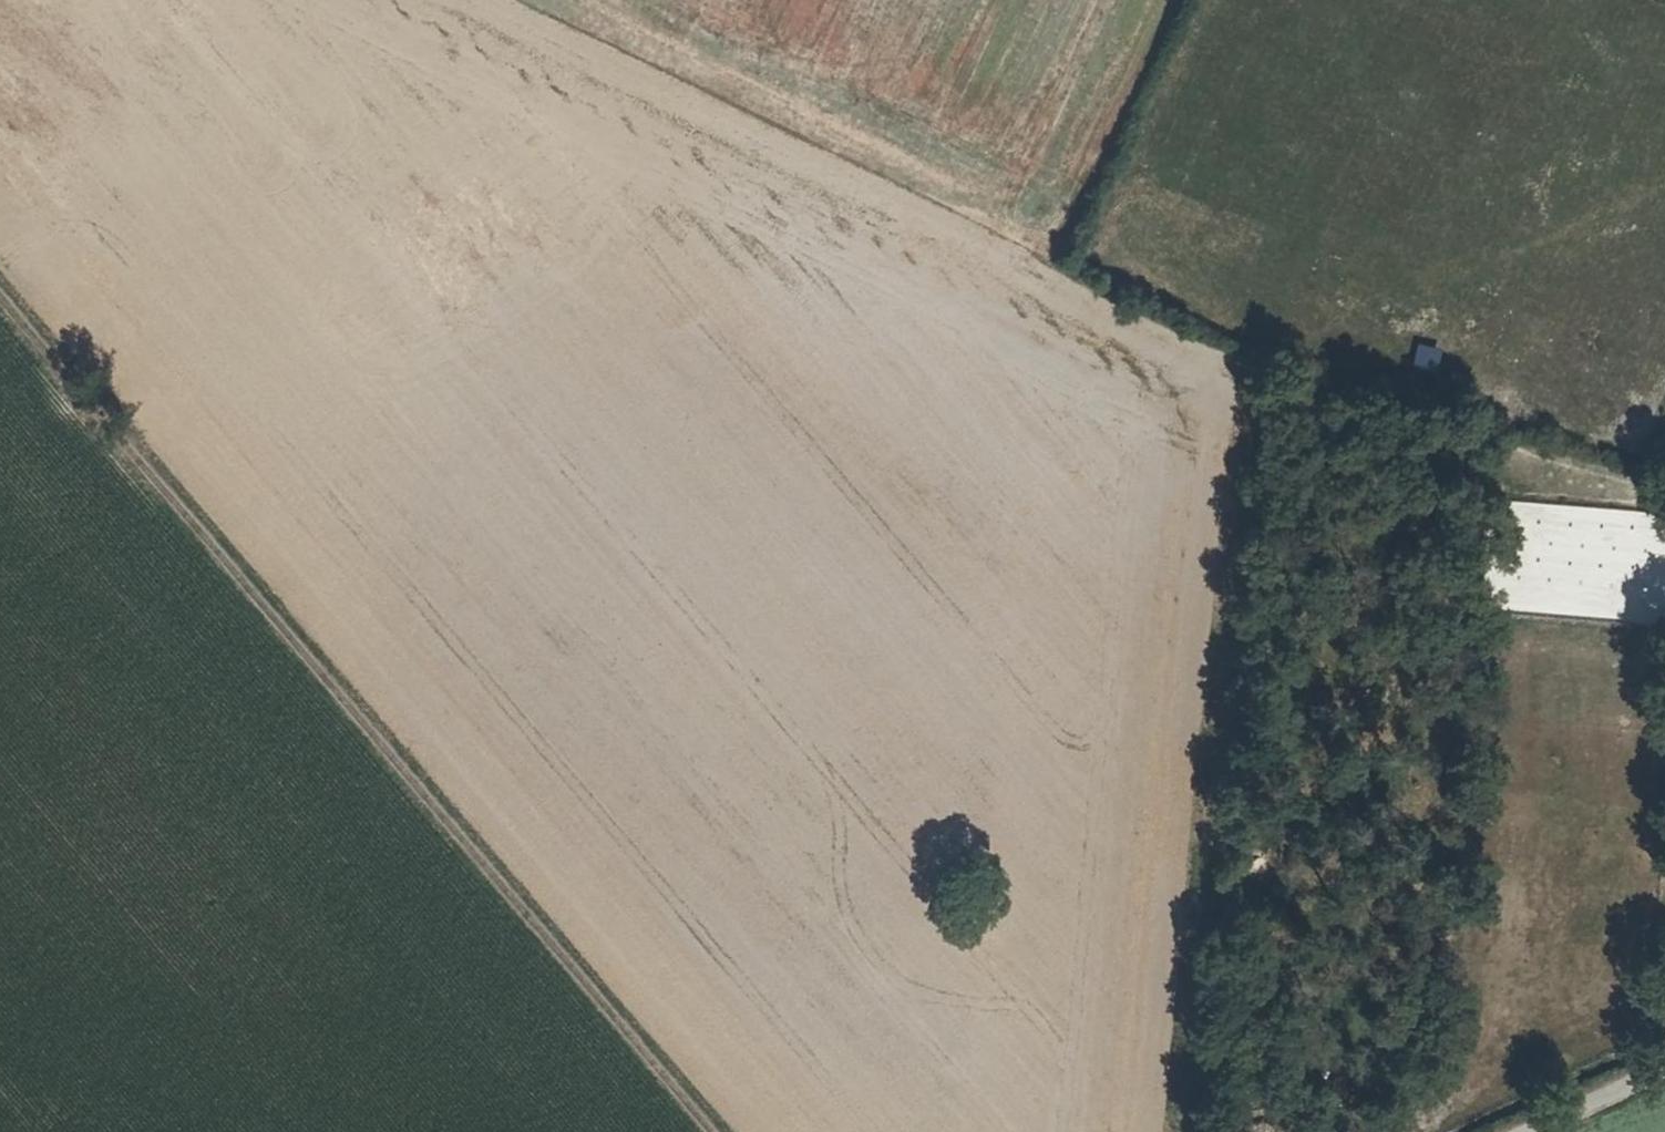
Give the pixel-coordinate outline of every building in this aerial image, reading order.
[(1519,503),(1511,610),(1664,621),(1664,513),(1519,503)]
